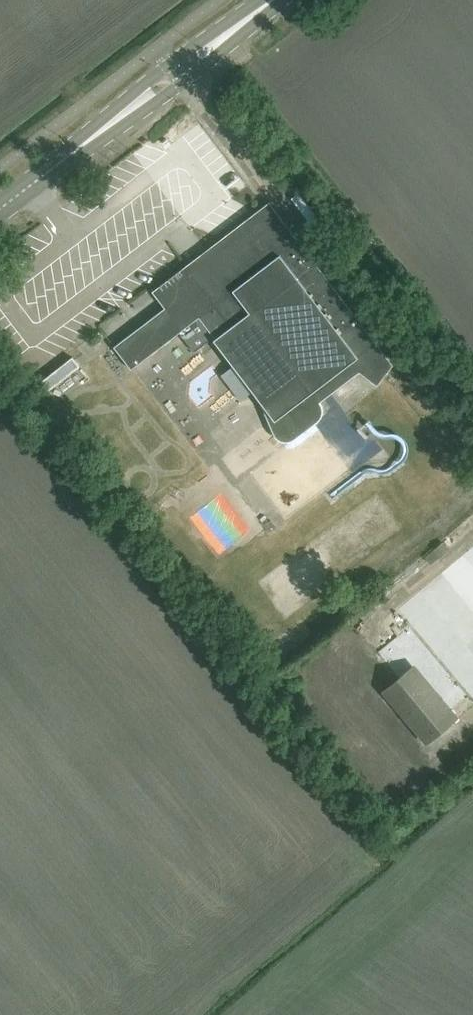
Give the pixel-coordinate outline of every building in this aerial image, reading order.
[(275,164),(266,153),(258,159),(267,171),(275,164)] [(387,356),(273,207),(157,294),(166,306),(183,328),(198,351),(213,339),(234,366),(253,391),(257,396),(272,432),(274,436),(276,438),(279,440),(283,441),(287,441),(290,440),(293,438),(316,421),(318,419),(320,415),(321,412),(321,408),(320,405),(319,402),(323,398),(318,385),(348,363),(376,385),(388,370),(381,364),(387,356)] [(131,368),(183,328),(166,306),(113,345),(131,368)] [(240,401),(253,391),(234,366),(227,370),(226,382),(240,401)] [(170,520),(200,550),(237,513),(207,483),(170,520)] [(276,527),(271,520),(268,522),(265,519),(262,522),(270,532),(276,527)] [(438,699),(412,668),(384,692),(405,717),(403,718),(426,744),(456,719),(440,698),(438,699)]
